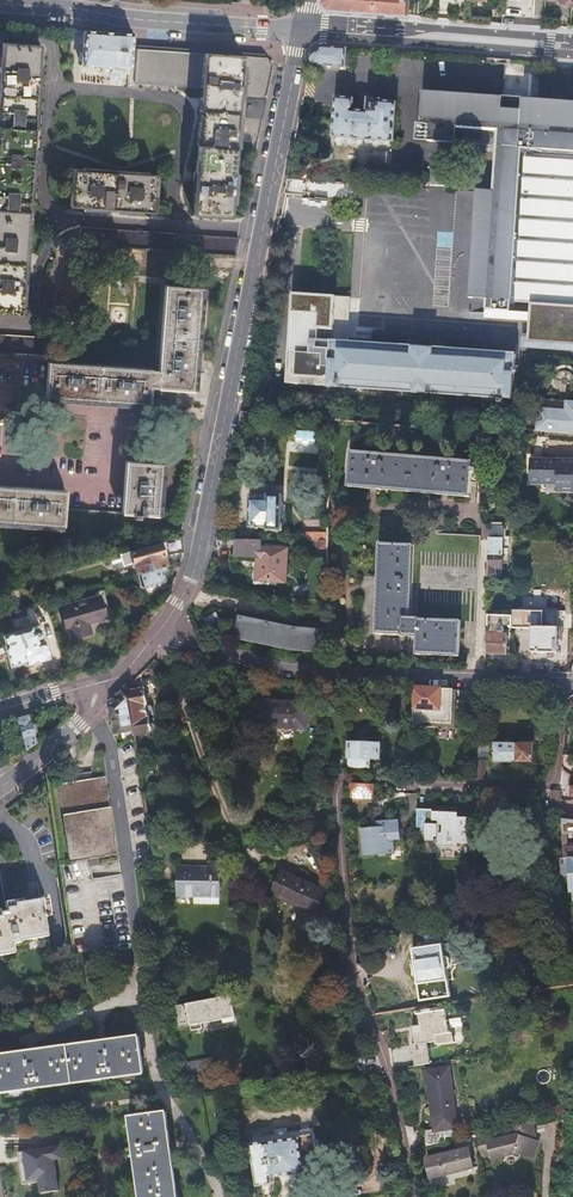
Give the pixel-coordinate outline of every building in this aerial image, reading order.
[(322,1),(329,9),(409,15),(410,0),(322,0),(322,1)] [(131,71),(134,27),(84,24),(82,53),(80,53),(80,61),(81,62),(81,68),(131,71)] [(22,316),(43,35),(3,32),(0,74),(0,315),(22,316)] [(274,59),(263,44),(247,43),(149,37),(139,37),(137,71),(199,74),(193,215),(230,218),(236,143),(257,145),(274,59)] [(346,48),(322,46),(311,53),(309,63),(309,64),(345,66),(346,48)] [(523,98),(503,97),(424,91),(421,123),(418,123),(417,140),(499,146),(496,190),(488,299),(488,309),(510,310),(511,301),(530,302),(528,339),(528,341),(572,344),(572,102),(523,98)] [(353,98),(337,97),(334,136),(354,138),(354,140),(373,141),(373,139),(394,141),(397,102),(379,101),(379,99),(367,97),(367,104),(352,103),(353,98)] [(72,169),(69,207),(155,213),(157,174),(72,169)] [(338,184),(316,183),(314,210),(336,212),(336,211),(338,185),(338,184)] [(488,299),(496,190),(477,189),(470,297),(488,299)] [(117,246),(142,248),(236,255),(238,238),(79,226),(78,243),(117,246)] [(335,268),(338,238),(338,237),(305,234),(296,352),(281,351),(278,388),(329,393),(330,385),(500,398),(513,399),(516,354),(344,341),(337,341),(343,268),(335,268)] [(345,239),(338,238),(335,268),(343,268),(345,239)] [(345,239),(343,268),(337,341),(344,341),(350,239),(345,239)] [(141,259),(142,248),(117,246),(115,257),(141,259)] [(46,359),(44,396),(149,403),(150,387),(192,390),(199,286),(164,284),(158,366),(46,359)] [(372,329),(371,343),(418,346),(429,347),(476,351),(477,336),(372,329)] [(46,352),(46,338),(0,336),(0,350),(46,352)] [(512,407),(513,399),(500,398),(500,406),(512,407)] [(566,409),(566,400),(539,398),(538,407),(566,409)] [(538,407),(537,430),(572,433),(572,401),(566,400),(566,409),(538,407)] [(242,410),(240,423),(259,425),(262,412),(242,410)] [(316,421),(315,429),(325,430),(326,422),(316,421)] [(349,450),(346,485),(467,496),(471,461),(349,450)] [(126,457),(120,515),(127,516),(127,519),(138,520),(138,517),(155,518),(161,460),(126,457)] [(572,492),(572,459),(530,458),(530,481),(557,481),(556,492),(572,492)] [(60,530),(62,494),(0,490),(0,526),(60,530)] [(282,494),(265,494),(265,499),(248,498),(248,526),(266,527),(266,530),(282,530),(282,494)] [(509,525),(490,524),(489,524),(488,578),(501,579),(501,574),(497,574),(497,568),(503,568),(504,548),(508,548),(509,525)] [(380,544),(377,634),(419,635),(419,655),(461,656),(462,619),(479,620),(481,534),(397,531),(397,544),(380,544)] [(181,550),(181,533),(123,552),(117,553),(120,566),(132,562),(135,571),(137,571),(166,563),(163,553),(181,550)] [(260,543),(259,538),(235,538),(234,555),(256,555),(257,546),(286,547),(286,544),(260,543)] [(313,550),(327,551),(327,540),(313,540),(313,550)] [(256,555),(256,577),(285,578),(286,547),(257,546),(256,555)] [(167,568),(166,563),(137,571),(140,581),(143,583),(163,578),(165,575),(163,569),(167,568)] [(285,578),(256,577),(256,585),(270,585),(270,581),(285,582),(285,578)] [(100,594),(93,595),(99,620),(107,618),(100,594)] [(99,620),(93,595),(57,605),(64,630),(68,629),(71,640),(92,634),(89,623),(99,620)] [(513,611),(513,628),(524,629),(532,629),(531,652),(547,653),(553,653),(558,653),(559,641),(562,641),(563,631),(559,631),(559,629),(544,629),(544,612),(513,611)] [(216,614),(204,619),(210,631),(221,626),(216,614)] [(244,619),(241,637),(296,648),(323,649),(324,646),(331,646),(332,638),(324,638),(324,631),(295,628),(244,619)] [(32,629),(2,637),(4,647),(2,648),(8,668),(24,663),(25,666),(48,658),(43,641),(37,643),(35,637),(40,636),(41,633),(40,628),(36,625),(32,626),(32,629)] [(488,630),(488,654),(507,654),(508,635),(492,634),(492,630),(488,630)] [(338,684),(325,684),(324,704),(337,704),(338,684)] [(109,702),(110,706),(111,714),(114,714),(116,728),(133,725),(128,691),(127,686),(122,691),(109,702)] [(442,688),(415,686),(415,709),(441,710),(442,688)] [(133,725),(134,734),(138,734),(138,731),(149,729),(148,717),(145,718),(143,704),(145,703),(143,688),(128,691),(133,725)] [(252,700),(250,727),(307,731),(309,703),(252,700)] [(27,714),(15,718),(26,750),(36,742),(27,714)] [(489,760),(477,760),(477,778),(504,779),(504,756),(521,757),(522,755),(532,755),(532,745),(522,745),(522,742),(493,742),(493,751),(489,751),(489,760)] [(350,743),(349,769),(370,769),(370,760),(378,761),(379,744),(350,743)] [(402,774),(412,775),(412,763),(403,763),(402,774)] [(106,776),(58,783),(71,862),(102,857),(103,863),(120,861),(106,776)] [(379,786),(359,786),(359,803),(369,792),(379,792),(379,786)] [(560,790),(549,790),(549,809),(553,809),(554,816),(561,816),(561,797),(560,790)] [(379,805),(379,792),(369,792),(359,803),(359,804),(379,805)] [(452,807),(418,807),(417,823),(425,823),(425,839),(435,840),(435,845),(456,846),(456,840),(467,840),(467,809),(458,809),(458,814),(452,814),(452,807)] [(367,831),(372,855),(380,854),(381,857),(402,854),(400,841),(407,840),(405,829),(399,830),(398,821),(382,824),(383,829),(367,831)] [(572,859),(572,821),(562,821),(563,860),(572,859)] [(563,860),(559,860),(560,871),(561,871),(562,878),(570,877),(571,893),(572,892),(572,859),(563,860)] [(177,897),(195,898),(195,894),(220,894),(221,863),(210,862),(210,869),(177,868),(177,897)] [(282,870),(271,893),(315,913),(325,889),(282,870)] [(13,953),(11,944),(20,943),(19,940),(46,936),(41,899),(14,904),(14,907),(5,908),(5,912),(0,913),(0,955),(13,953)] [(424,948),(414,949),(421,1001),(450,997),(442,935),(428,937),(428,943),(424,944),(424,948)] [(235,1020),(232,997),(174,1006),(177,1029),(190,1027),(191,1032),(202,1030),(201,1025),(235,1020)] [(476,1008),(474,1000),(455,1003),(456,1010),(476,1008)] [(419,1015),(420,1026),(421,1033),(414,1034),(416,1045),(428,1043),(434,1042),(435,1045),(439,1044),(440,1046),(451,1044),(450,1033),(447,1033),(443,1011),(419,1015)] [(415,1067),(431,1064),(428,1043),(416,1045),(414,1034),(421,1033),(420,1026),(408,1027),(415,1067)] [(0,1053),(0,1089),(143,1073),(139,1037),(0,1053)] [(209,1057),(174,1063),(178,1086),(191,1084),(191,1080),(201,1079),(201,1075),(212,1073),(209,1057)] [(441,1068),(420,1073),(433,1131),(424,1133),(427,1146),(446,1142),(443,1130),(455,1127),(441,1068)] [(549,1119),(566,1115),(565,1104),(547,1107),(549,1119)] [(165,1114),(130,1118),(140,1196),(177,1196),(165,1114)] [(530,1130),(532,1123),(476,1136),(481,1161),(507,1155),(534,1161),(538,1143),(532,1142),(530,1130)] [(264,1141),(248,1143),(256,1185),(272,1182),(271,1177),(304,1171),(301,1158),(316,1156),(312,1132),(296,1135),(296,1137),(264,1143),(264,1141)] [(63,1159),(61,1146),(51,1148),(51,1151),(35,1154),(34,1151),(23,1152),(24,1161),(18,1162),(20,1174),(26,1173),(28,1185),(39,1183),(41,1194),(58,1191),(53,1160),(63,1159)] [(469,1150),(424,1159),(428,1181),(474,1172),(469,1150)] [(521,1196),(537,1196),(530,1188),(520,1195),(521,1196)]
